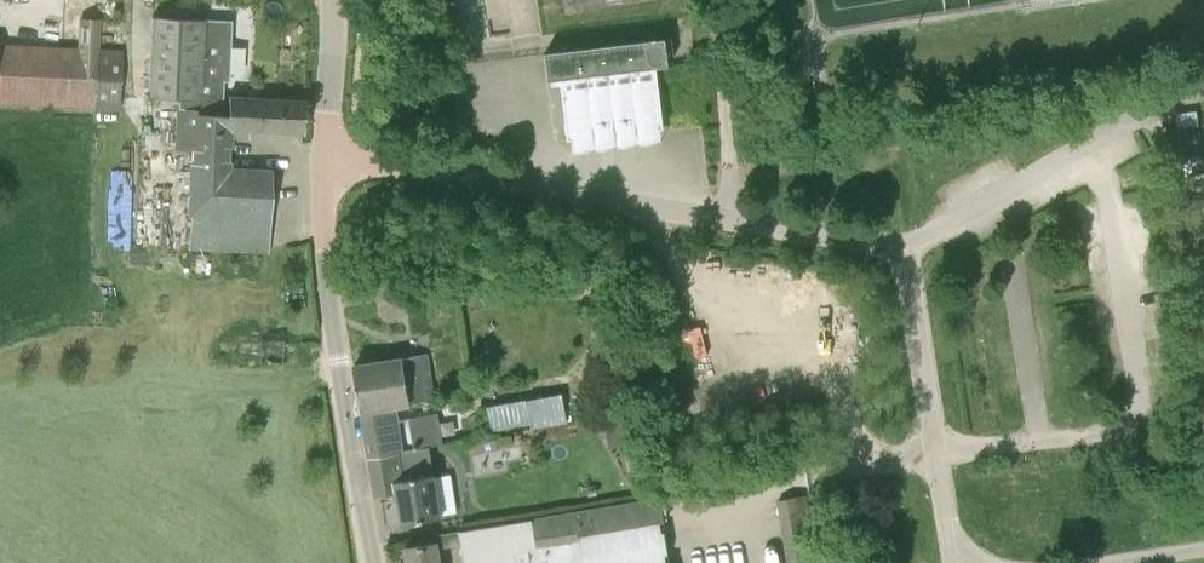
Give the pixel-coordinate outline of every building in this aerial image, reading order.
[(178,97),(178,109),(220,111),(222,80),(228,80),(231,21),(204,19),(152,17),(149,96),(178,97)] [(97,45),(99,20),(80,19),(79,48),(0,44),(0,102),(94,107),(119,109),(122,51),(97,50),(97,45)] [(670,66),(667,37),(546,51),(549,80),(562,78),(569,138),(615,133),(665,127),(658,67),(670,66)] [(305,102),(281,100),(228,97),(227,111),(226,126),(226,136),(229,136),(248,137),(248,127),(303,130),(305,102)] [(220,111),(178,109),(175,108),(173,148),(194,148),(191,213),(190,248),(269,251),(271,173),(227,171),(229,136),(226,136),(226,126),(227,111),(220,111)] [(1175,114),(1177,128),(1200,124),(1198,110),(1175,114)] [(1194,175),(1195,186),(1203,185),(1203,174),(1194,175)] [(395,403),(396,403),(435,397),(428,354),(378,362),(354,366),(361,409),(395,403)] [(561,397),(489,406),(492,427),(532,422),(533,427),(566,421),(561,397)] [(636,410),(634,399),(615,402),(617,413),(636,410)] [(399,419),(396,403),(395,403),(361,409),(369,455),(398,451),(404,449),(442,443),(437,412),(399,419)] [(603,417),(608,439),(640,433),(636,411),(603,417)] [(427,520),(439,517),(432,474),(403,479),(398,451),(369,455),(376,495),(397,492),(403,524),(427,520)] [(646,490),(645,483),(635,484),(636,491),(646,490)] [(809,494),(777,501),(787,562),(820,562),(809,494)] [(463,545),(466,562),(671,562),(659,498),(464,530),(466,544),(463,545)] [(463,544),(463,545),(466,544),(464,530),(442,534),(444,547),(463,544)] [(444,547),(442,534),(438,534),(440,543),(407,548),(409,562),(441,562),(438,548),(444,547)]
